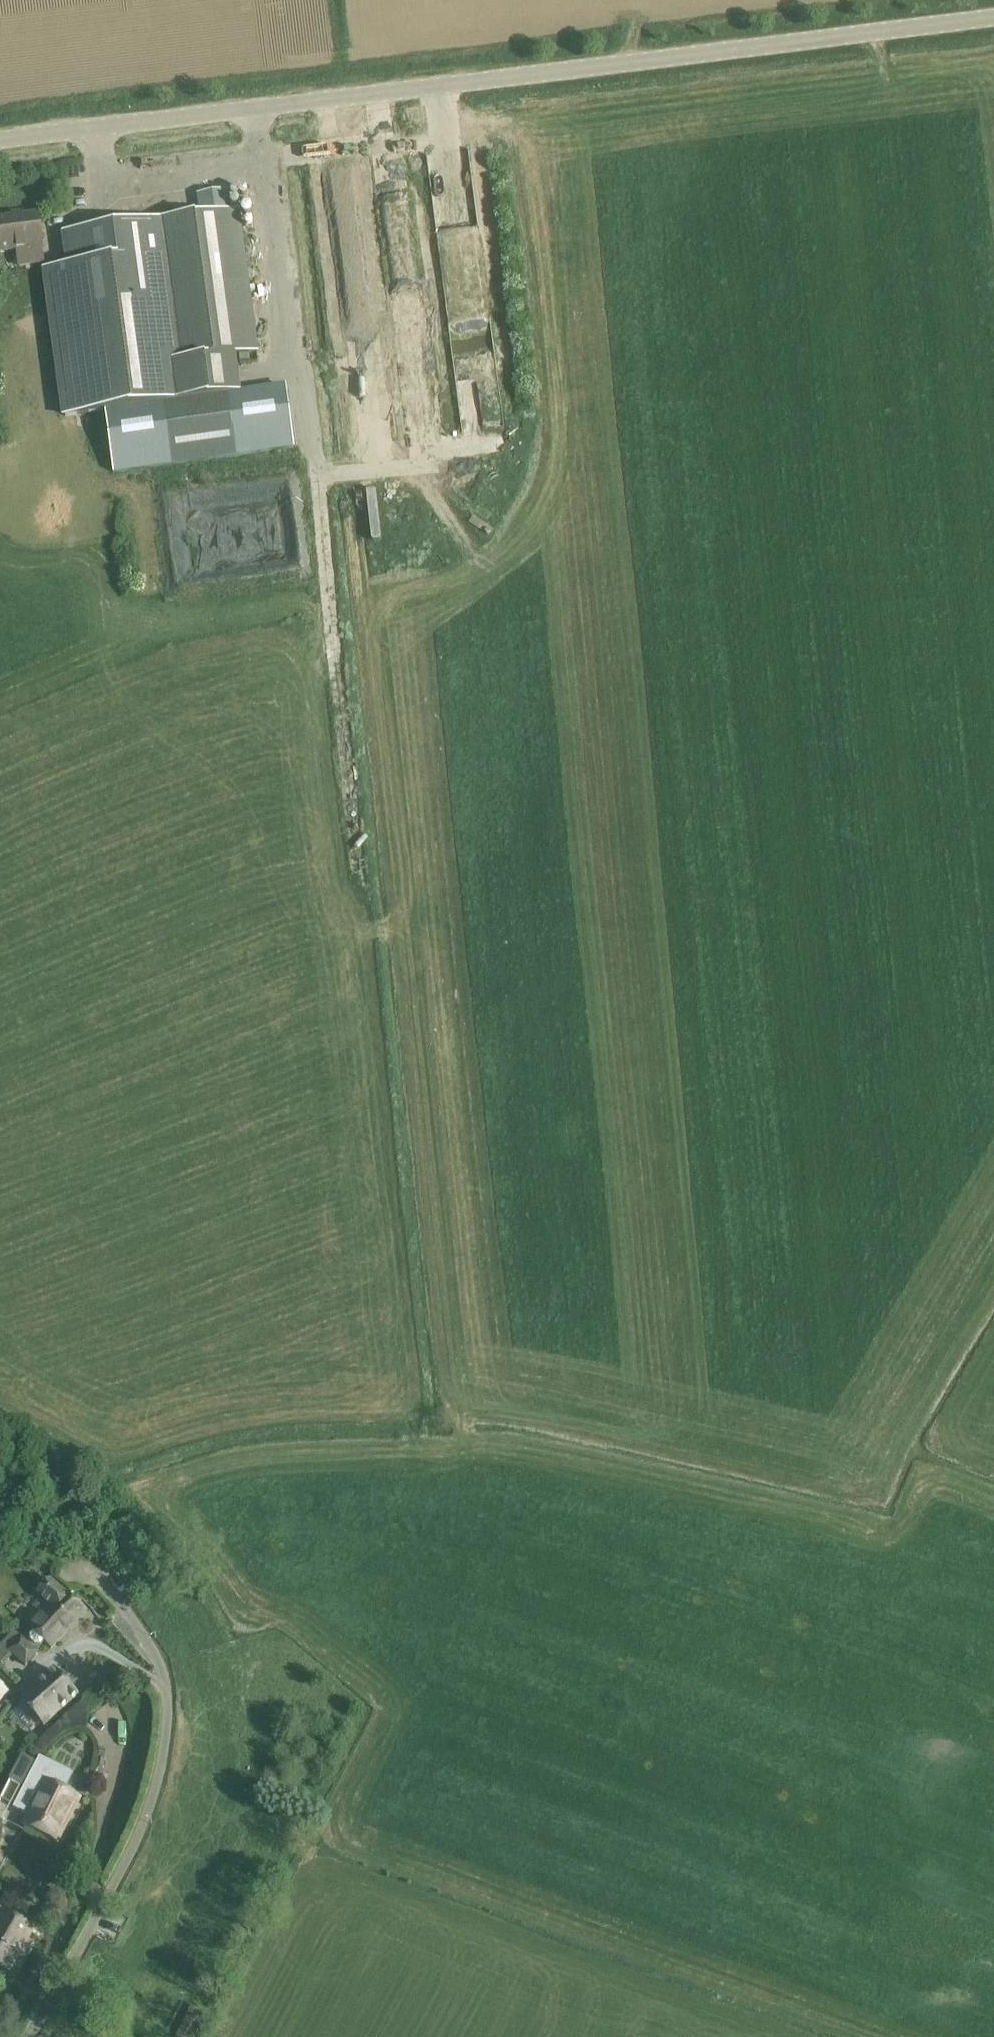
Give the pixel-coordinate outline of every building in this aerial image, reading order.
[(258,349),(239,208),(230,210),(227,191),(198,195),(201,213),(65,232),(70,265),(43,268),(64,416),(104,411),(113,474),(293,449),(284,386),(229,393),(223,353),(258,349)] [(352,228),(364,227),(362,203),(350,205),(352,228)] [(41,235),(39,215),(0,220),(0,252),(18,250),(20,265),(44,262),(41,246),(43,246),(41,235)] [(0,1645),(0,1663),(4,1667),(15,1655),(26,1666),(38,1652),(37,1651),(45,1642),(51,1648),(86,1609),(65,1591),(50,1578),(37,1592),(44,1598),(35,1608),(43,1615),(31,1629),(32,1630),(23,1639),(13,1630),(0,1645)] [(55,1670),(21,1701),(44,1726),(78,1695),(55,1670)] [(67,1772),(49,1763),(41,1758),(16,1806),(29,1813),(23,1824),(58,1842),(80,1797),(60,1787),(67,1772)] [(24,1759),(16,1776),(24,1780),(32,1763),(24,1759)] [(16,1917),(6,1911),(0,1921),(0,1964),(9,1969),(34,1927),(16,1917)]
